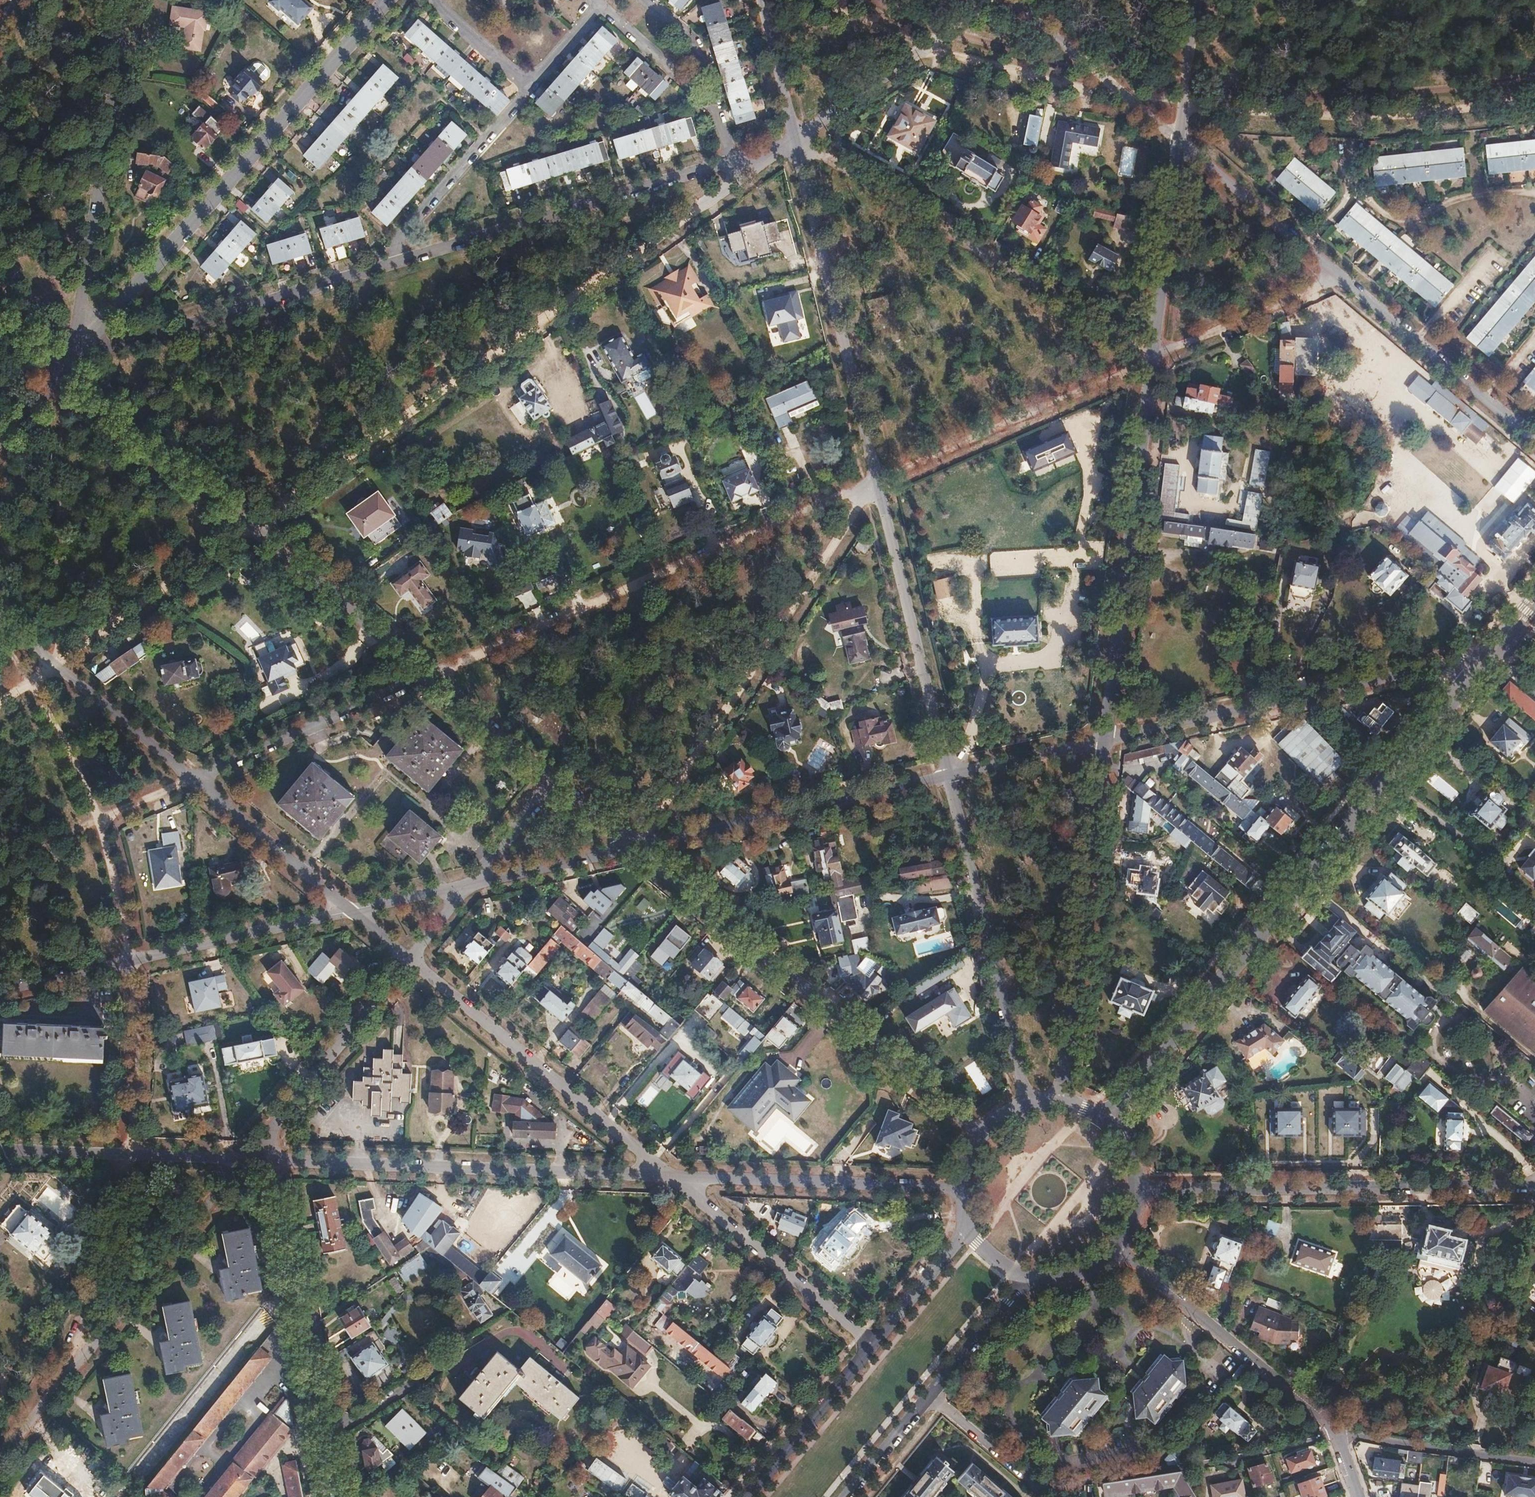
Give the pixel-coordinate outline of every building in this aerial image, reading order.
[(269,2),(279,11),(281,8),(298,24),(312,7),(304,0),(271,0),(269,2)] [(506,17),(524,0),(490,0),(506,17)] [(679,9),(687,0),(668,0),(679,9)] [(722,2),(704,8),(737,123),(755,118),(722,2)] [(173,8),(170,25),(188,28),(186,36),(184,36),(182,48),(200,50),(203,30),(205,31),(208,14),(173,8)] [(417,22),(405,36),(496,116),(508,102),(417,22)] [(602,29),(536,104),(551,117),(617,41),(602,29)] [(638,60),(625,75),(632,81),(639,87),(641,89),(648,96),(655,101),(668,86),(638,60)] [(234,90),(231,94),(240,101),(243,97),(245,100),(249,95),(252,93),(256,89),(258,90),(264,82),(264,81),(268,75),(268,72),(267,69),(262,65),(259,65),(256,65),(254,66),(251,70),(248,67),(237,80),(238,81),(232,88),(234,90)] [(384,66),(304,157),(318,169),(398,79),(384,66)] [(639,87),(632,81),(627,87),(634,93),(639,87)] [(639,92),(646,98),(648,96),(641,89),(639,92)] [(203,91),(199,95),(213,108),(217,104),(203,91)] [(917,101),(939,117),(946,106),(925,91),(917,101)] [(905,106),(889,135),(917,151),(933,122),(905,106)] [(198,132),(192,139),(205,150),(210,143),(212,144),(219,136),(217,135),(223,129),(199,107),(192,115),(200,122),(194,129),(198,132)] [(1030,115),(1024,145),(1030,146),(1029,150),(1031,153),(1033,154),(1035,153),(1042,118),(1030,115)] [(691,117),(614,141),(619,159),(697,136),(691,117)] [(1058,122),(1050,168),(1067,171),(1072,143),(1097,147),(1099,129),(1058,122)] [(452,123),(373,214),(387,226),(466,135),(452,123)] [(951,133),(936,157),(950,166),(961,173),(960,174),(986,190),(987,189),(995,193),(1004,180),(995,174),(996,173),(970,157),(971,156),(968,154),(963,151),(968,143),(951,133)] [(1484,147),(1486,173),(1534,168),(1534,141),(1484,147)] [(603,142),(500,173),(506,191),(609,160),(603,142)] [(1133,175),(1139,149),(1123,146),(1118,172),(1133,175)] [(140,147),(139,154),(157,156),(158,150),(140,147)] [(1462,149),(1369,159),(1372,185),(1464,175),(1462,149)] [(139,154),(138,163),(139,163),(138,168),(145,168),(145,164),(148,165),(149,163),(156,164),(156,166),(161,167),(168,173),(174,165),(165,157),(157,156),(139,154)] [(1293,158),(1276,178),(1317,212),(1334,193),(1293,158)] [(146,172),(134,197),(144,202),(149,193),(157,196),(165,181),(146,172)] [(279,179),(252,210),(266,223),(293,192),(279,179)] [(262,187),(256,182),(241,200),(248,205),(262,187)] [(1063,215),(1071,200),(1062,197),(1054,210),(1063,215)] [(233,207),(244,212),(248,204),(237,199),(233,207)] [(1013,222),(1021,228),(1019,232),(1039,244),(1047,230),(1035,222),(1038,216),(1036,214),(1041,206),(1033,201),(1032,203),(1028,200),(1024,207),(1022,206),(1013,222)] [(1354,203),(1337,224),(1435,306),(1452,286),(1354,203)] [(1095,206),(1093,213),(1114,219),(1116,212),(1095,206)] [(1114,219),(1113,225),(1122,227),(1123,222),(1138,226),(1140,218),(1116,212),(1114,219)] [(359,218),(321,229),(326,248),(365,237),(359,218)] [(732,254),(745,250),(748,260),(771,254),(769,245),(781,242),(776,223),(776,222),(764,225),(763,221),(756,223),(755,221),(739,225),(741,230),(727,234),(728,234),(727,234),(732,254)] [(241,222),(201,267),(215,280),(255,234),(241,222)] [(306,234),(267,246),(273,264),(312,253),(306,234)] [(1096,245),(1088,259),(1110,271),(1118,257),(1107,251),(1109,247),(1103,243),(1100,247),(1096,245)] [(1467,338),(1487,355),(1534,298),(1534,257),(1467,338)] [(686,272),(656,290),(678,326),(708,308),(703,299),(696,304),(687,289),(694,285),(686,272)] [(802,317),(796,292),(761,300),(768,326),(776,324),(780,342),(799,338),(795,319),(802,317)] [(1327,325),(1321,336),(1341,347),(1347,336),(1327,325)] [(618,331),(600,342),(621,378),(651,361),(643,348),(632,354),(618,331)] [(448,333),(407,361),(419,378),(459,350),(448,333)] [(1295,339),(1294,371),(1312,372),(1313,340),(1295,339)] [(1280,341),(1279,392),(1291,393),(1293,342),(1280,341)] [(1247,360),(1240,365),(1249,376),(1255,371),(1247,360)] [(1523,380),(1534,389),(1534,365),(1523,380)] [(527,394),(520,399),(535,420),(543,414),(546,417),(547,417),(549,416),(550,415),(550,413),(548,410),(552,408),(537,387),(536,387),(533,383),(531,382),(524,387),(524,390),(527,394)] [(808,382),(766,400),(779,431),(793,424),(789,413),(819,401),(813,387),(810,388),(808,382)] [(1188,385),(1186,399),(1213,405),(1236,409),(1241,410),(1242,406),(1240,406),(1240,403),(1221,400),(1221,395),(1217,395),(1218,391),(1188,385)] [(1431,387),(1421,398),(1476,444),(1486,432),(1483,430),(1488,423),(1446,387),(1440,394),(1431,387)] [(644,391),(634,396),(645,418),(655,413),(644,391)] [(607,393),(597,397),(607,420),(612,434),(623,430),(607,393)] [(1176,398),(1174,407),(1211,414),(1213,405),(1186,399),(1176,398)] [(570,441),(568,442),(574,453),(601,439),(612,434),(607,420),(587,430),(588,432),(570,441)] [(612,434),(601,439),(604,445),(607,444),(608,446),(616,442),(612,434)] [(1197,480),(1195,493),(1215,495),(1217,483),(1217,480),(1224,480),(1228,453),(1220,452),(1222,438),(1203,435),(1197,480)] [(1051,437),(1022,450),(1028,465),(1038,460),(1037,457),(1056,448),(1051,437)] [(723,475),(745,465),(743,459),(721,469),(723,475)] [(670,460),(655,466),(660,478),(661,477),(665,487),(664,488),(672,508),(688,501),(680,481),(678,482),(674,472),(675,471),(670,460)] [(759,492),(750,470),(748,471),(747,469),(732,475),(733,478),(722,482),(732,504),(734,504),(735,505),(740,502),(741,500),(742,500),(741,498),(748,494),(749,496),(751,496),(752,497),(756,495),(756,493),(759,492)] [(357,509),(347,515),(364,538),(367,536),(374,546),(398,529),(390,519),(394,515),(388,507),(378,493),(368,500),(367,498),(363,497),(355,503),(355,507),(357,509)] [(530,494),(514,500),(519,511),(517,512),(528,536),(548,527),(547,526),(538,504),(537,503),(535,504),(530,494)] [(547,500),(538,504),(547,526),(556,522),(547,500)] [(396,501),(388,507),(394,515),(390,519),(398,529),(410,520),(396,501)] [(435,520),(429,525),(432,529),(452,514),(445,504),(431,514),(435,520)] [(1378,504),(1375,508),(1376,512),(1379,515),(1384,515),(1387,511),(1386,507),(1383,504),(1378,504)] [(1486,545),(1504,561),(1511,552),(1510,551),(1514,546),(1520,540),(1523,536),(1525,537),(1531,530),(1534,533),(1534,531),(1534,510),(1527,504),(1516,516),(1514,514),(1507,522),(1510,525),(1497,540),(1494,537),(1486,545)] [(1405,537),(1400,543),(1434,570),(1435,571),(1437,572),(1466,597),(1482,578),(1472,570),(1473,568),(1456,554),(1463,546),(1466,543),(1427,511),(1417,523),(1405,537)] [(1408,515),(1395,529),(1405,537),(1417,523),(1408,515)] [(1505,520),(1492,535),(1494,537),(1497,540),(1510,525),(1507,522),(1505,520)] [(1165,522),(1163,532),(1202,539),(1204,541),(1209,542),(1208,543),(1251,550),(1253,535),(1165,522)] [(1373,524),(1371,527),(1371,531),(1374,534),(1378,533),(1380,530),(1380,526),(1378,524),(1373,524)] [(474,530),(460,528),(456,550),(467,552),(466,555),(478,558),(479,554),(485,555),(489,566),(504,559),(493,533),(489,532),(488,536),(473,534),(474,530)] [(862,538),(855,548),(863,553),(870,543),(862,538)] [(1463,546),(1456,554),(1473,568),(1480,560),(1463,546)] [(1382,554),(1365,574),(1387,593),(1405,573),(1382,554)] [(1319,565),(1295,560),(1289,589),(1291,589),(1291,592),(1294,596),(1305,599),(1309,596),(1310,594),(1312,594),(1319,565)] [(420,563),(391,583),(400,596),(408,590),(423,611),(436,601),(421,581),(429,575),(420,563)] [(552,570),(534,578),(539,589),(557,581),(552,570)] [(1437,572),(1435,571),(1427,581),(1433,586),(1430,590),(1444,601),(1445,599),(1462,613),(1472,601),(1466,597),(1437,572)] [(1488,585),(1498,579),(1495,574),(1485,580),(1488,585)] [(954,576),(934,581),(938,598),(955,594),(952,582),(955,581),(954,576)] [(509,587),(514,597),(529,590),(525,580),(509,587)] [(519,595),(525,607),(535,602),(529,590),(519,595)] [(842,605),(831,624),(843,630),(850,664),(870,659),(865,640),(866,639),(862,625),(867,624),(863,607),(851,610),(842,605)] [(1003,618),(991,618),(993,645),(1004,644),(1004,646),(1027,644),(1027,643),(1037,642),(1036,616),(1025,617),(1025,615),(1003,616),(1003,618)] [(240,628),(252,642),(259,636),(247,622),(240,628)] [(142,639),(96,676),(105,684),(118,674),(119,674),(146,653),(142,639)] [(284,680),(283,676),(295,671),(297,670),(296,669),(306,665),(296,643),(287,648),(286,647),(269,654),(264,642),(254,647),(259,658),(258,659),(268,682),(266,683),(272,697),(289,690),(284,680)] [(184,661),(161,666),(165,685),(188,680),(187,679),(200,676),(199,674),(202,674),(204,672),(202,664),(199,662),(197,663),(197,660),(184,663),(184,661)] [(297,674),(295,671),(283,676),(284,680),(297,674)] [(1499,691),(1534,721),(1534,706),(1506,682),(1499,691)] [(820,694),(814,702),(832,714),(842,709),(839,700),(832,703),(820,694)] [(764,699),(748,722),(755,727),(771,704),(764,699)] [(1362,712),(1357,718),(1368,727),(1368,731),(1372,734),(1375,734),(1393,712),(1382,703),(1376,710),(1374,707),(1367,716),(1362,712)] [(423,714),(386,758),(426,792),(463,748),(423,714)] [(784,726),(774,729),(778,747),(779,746),(779,748),(785,751),(789,747),(789,744),(798,742),(800,739),(799,735),(800,733),(799,725),(796,723),(795,718),(785,720),(786,722),(783,723),(784,726)] [(862,729),(853,732),(856,747),(873,743),(873,741),(882,739),(882,741),(893,738),(889,721),(880,723),(879,719),(860,724),(862,729)] [(1286,723),(1271,738),(1322,790),(1337,775),(1327,766),(1333,760),(1301,729),(1296,734),(1286,723)] [(1504,725),(1491,740),(1506,754),(1519,738),(1504,725)] [(1183,741),(1170,744),(1183,754),(1195,764),(1201,756),(1192,749),(1194,747),(1186,741),(1185,743),(1183,741)] [(1162,745),(1143,750),(1145,759),(1164,755),(1162,745)] [(1228,763),(1214,780),(1241,802),(1251,790),(1241,783),(1258,763),(1257,762),(1263,756),(1254,748),(1248,755),(1239,748),(1227,762),(1228,763)] [(1123,754),(1122,764),(1145,759),(1143,750),(1123,754)] [(1183,754),(1172,769),(1181,776),(1186,769),(1189,771),(1188,773),(1248,822),(1242,829),(1250,835),(1246,840),(1257,848),(1273,828),(1266,822),(1253,811),(1242,803),(1241,802),(1214,780),(1195,764),(1183,754)] [(315,762),(278,806),(318,839),(355,796),(315,762)] [(733,765),(724,771),(732,781),(738,790),(747,784),(745,781),(751,776),(749,773),(751,771),(752,770),(750,768),(749,768),(747,769),(742,763),(735,768),(733,765)] [(1439,776),(1431,785),(1451,801),(1458,793),(1439,776)] [(501,779),(494,787),(503,794),(509,786),(501,779)] [(1132,780),(1126,787),(1133,793),(1139,786),(1132,780)] [(1139,786),(1133,793),(1137,796),(1150,807),(1176,828),(1191,840),(1255,893),(1265,882),(1258,877),(1257,879),(1157,797),(1156,798),(1140,785),(1139,786)] [(1469,812),(1468,813),(1469,815),(1471,816),(1472,816),(1473,815),(1490,829),(1494,824),(1505,811),(1507,809),(1500,803),(1504,799),(1503,796),(1498,792),(1496,792),(1495,794),(1492,792),(1490,794),(1488,793),(1473,811),(1471,810),(1469,811),(1469,812)] [(1130,824),(1129,833),(1147,836),(1150,807),(1137,796),(1133,824),(1130,824)] [(1245,800),(1242,803),(1253,811),(1261,801),(1245,800)] [(1278,808),(1266,822),(1273,828),(1285,837),(1296,823),(1295,822),(1298,817),(1288,809),(1285,813),(1278,808)] [(1505,811),(1494,824),(1501,830),(1512,816),(1505,811)] [(409,812),(389,836),(419,861),(439,837),(409,812)] [(1176,828),(1170,834),(1184,845),(1186,843),(1188,844),(1191,840),(1176,828)] [(824,829),(819,830),(821,839),(827,868),(832,886),(833,890),(835,898),(852,894),(869,891),(866,879),(852,883),(852,884),(847,885),(846,881),(839,883),(838,879),(844,878),(843,870),(839,871),(837,871),(836,867),(838,865),(837,858),(834,857),(833,852),(835,852),(834,846),(832,836),(825,838),(824,834),(825,833),(824,829)] [(1398,832),(1389,844),(1403,856),(1397,863),(1406,870),(1409,867),(1411,868),(1412,868),(1414,868),(1416,866),(1427,876),(1437,864),(1398,832)] [(164,849),(149,851),(153,873),(155,873),(158,891),(171,889),(170,885),(181,884),(176,853),(182,852),(179,834),(162,837),(164,849)] [(841,834),(832,836),(834,846),(843,844),(841,834)] [(772,839),(763,842),(764,845),(766,850),(767,853),(776,850),(772,839)] [(821,839),(810,842),(811,848),(812,848),(816,862),(815,863),(817,870),(818,870),(823,888),(832,886),(827,868),(821,839)] [(1532,848),(1527,856),(1528,857),(1519,868),(1525,873),(1524,874),(1532,880),(1534,877),(1534,850),(1532,848)] [(729,861),(719,873),(735,886),(745,874),(746,875),(750,869),(737,858),(732,864),(729,861)] [(949,860),(906,869),(908,878),(950,870),(949,860)] [(240,862),(210,869),(215,889),(216,892),(218,894),(221,895),(224,895),(227,894),(230,891),(230,888),(228,880),(243,877),(240,862)] [(783,867),(772,870),(773,873),(779,892),(781,900),(796,897),(807,895),(802,878),(788,881),(783,867)] [(1202,869),(1189,885),(1194,890),(1191,894),(1198,899),(1194,903),(1202,910),(1206,906),(1212,911),(1215,907),(1221,912),(1233,899),(1227,894),(1229,892),(1202,869)] [(779,892),(773,873),(765,875),(771,895),(779,892)] [(1368,901),(1363,906),(1378,919),(1382,913),(1386,916),(1404,894),(1401,891),(1406,885),(1391,873),(1386,878),(1383,876),(1364,898),(1368,901)] [(859,878),(846,881),(847,885),(852,884),(852,883),(866,879),(869,891),(872,890),(869,876),(859,878)] [(604,914),(625,889),(620,885),(602,890),(599,894),(597,891),(593,895),(590,893),(583,902),(594,911),(597,907),(599,909),(599,910),(604,914)] [(852,894),(835,898),(836,905),(837,907),(840,923),(858,918),(852,894)] [(561,899),(550,912),(564,924),(570,917),(573,920),(579,914),(561,899)] [(1465,903),(1457,913),(1471,925),(1475,928),(1483,918),(1465,903)] [(890,923),(888,926),(890,933),(894,935),(898,934),(898,935),(912,932),(912,933),(929,928),(940,924),(939,923),(945,921),(943,913),(937,915),(936,908),(924,910),(924,909),(907,914),(907,915),(894,918),(895,921),(890,923)] [(834,911),(812,916),(814,926),(817,925),(821,945),(841,940),(834,911)] [(1311,946),(1301,958),(1331,983),(1341,971),(1329,962),(1334,955),(1337,952),(1339,954),(1337,957),(1336,959),(1336,961),(1336,963),(1340,965),(1342,965),(1343,964),(1347,959),(1350,962),(1343,970),(1349,975),(1354,974),(1407,1019),(1406,1020),(1406,1022),(1407,1024),(1413,1029),(1419,1021),(1423,1024),(1426,1025),(1428,1024),(1433,1017),(1433,1015),(1431,1012),(1428,1010),(1435,1002),(1429,996),(1427,996),(1425,997),(1424,999),(1372,956),(1371,949),(1364,944),(1359,951),(1346,941),(1354,930),(1339,917),(1333,925),(1333,926),(1320,943),(1319,942),(1314,948),(1311,946)] [(674,925),(649,956),(660,965),(667,956),(671,959),(689,937),(674,925)] [(501,927),(496,933),(501,938),(506,932),(501,927)] [(561,927),(555,934),(622,990),(629,983),(621,977),(588,949),(579,941),(574,937),(561,927)] [(457,949),(472,932),(467,928),(453,946),(457,949)] [(1475,928),(1466,938),(1473,944),(1474,942),(1490,956),(1498,947),(1475,928)] [(591,945),(588,949),(621,977),(635,959),(638,956),(631,950),(618,966),(602,952),(613,938),(604,930),(601,934),(591,945)] [(479,932),(462,952),(477,965),(494,946),(479,932)] [(506,932),(501,938),(506,942),(511,936),(506,932)] [(850,938),(852,952),(868,950),(866,936),(850,938)] [(528,966),(522,973),(530,980),(558,946),(550,939),(528,966)] [(696,947),(686,960),(691,965),(690,966),(705,978),(706,977),(709,979),(720,966),(717,963),(718,962),(703,950),(702,952),(696,947)] [(1408,947),(1403,953),(1410,958),(1415,952),(1408,947)] [(338,948),(329,958),(331,960),(340,950),(338,948)] [(1515,948),(1509,956),(1520,966),(1527,958),(1515,948)] [(321,952),(306,969),(322,983),(337,966),(348,976),(350,974),(356,980),(363,972),(356,966),(357,965),(340,950),(331,960),(329,958),(321,952)] [(512,952),(495,973),(511,986),(522,973),(528,966),(512,952)] [(851,976),(842,978),(849,986),(850,985),(866,998),(871,993),(873,994),(876,995),(879,991),(879,988),(876,986),(881,980),(868,970),(864,975),(859,971),(858,968),(855,954),(848,956),(851,976)] [(848,956),(838,958),(842,978),(851,976),(848,956)] [(859,971),(864,975),(868,970),(871,967),(874,963),(867,957),(858,968),(859,971)] [(635,959),(621,977),(629,983),(652,1002),(658,995),(670,980),(661,972),(649,987),(633,974),(641,964),(635,959)] [(304,989),(282,960),(265,970),(280,990),(275,993),(282,1002),(289,998),(304,989)] [(874,963),(871,967),(883,977),(888,970),(875,962),(874,963)] [(1482,1010),(1534,1053),(1534,978),(1522,967),(1482,1010)] [(198,979),(189,981),(195,1010),(220,1004),(218,991),(227,989),(224,974),(204,978),(204,980),(199,981),(198,979)] [(1120,976),(1109,1000),(1120,1005),(1117,1012),(1129,1018),(1132,1010),(1143,1015),(1153,991),(1120,976)] [(1289,999),(1283,1007),(1294,1015),(1300,1008),(1301,1009),(1313,994),(1312,993),(1318,985),(1308,977),(1301,985),(1300,983),(1288,998),(1289,999)] [(723,982),(715,992),(723,999),(732,989),(723,982)] [(743,982),(734,993),(737,996),(735,999),(752,1013),(753,1012),(756,1014),(766,1002),(743,982)] [(935,998),(905,1018),(914,1032),(944,1013),(954,1028),(971,1018),(949,982),(931,992),(935,998)] [(622,990),(613,1002),(617,1006),(622,1002),(618,999),(624,992),(662,1023),(667,1017),(670,1020),(658,1034),(667,1041),(680,1025),(672,1019),(657,1006),(652,1002),(629,983),(622,990)] [(540,984),(532,994),(540,1001),(540,1002),(562,1022),(575,1006),(553,987),(550,991),(540,984)] [(600,992),(576,1020),(589,1030),(613,1002),(600,992)] [(658,995),(652,1002),(657,1006),(663,998),(658,995)] [(630,1011),(620,1022),(648,1046),(651,1043),(660,1050),(667,1041),(658,1034),(630,1011)] [(677,1013),(672,1019),(680,1025),(685,1019),(677,1013)] [(782,1016),(764,1037),(778,1048),(787,1038),(788,1039),(797,1028),(782,1016)] [(745,1021),(737,1030),(746,1038),(750,1034),(754,1037),(744,1048),(750,1054),(764,1037),(745,1021)] [(216,1038),(213,1022),(183,1029),(187,1044),(216,1038)] [(5,1023),(4,1056),(103,1060),(104,1027),(5,1023)] [(1264,1024),(1236,1043),(1247,1060),(1265,1048),(1273,1054),(1284,1041),(1264,1024)] [(704,1025),(700,1032),(710,1039),(715,1033),(704,1025)] [(571,1028),(559,1041),(571,1051),(582,1038),(571,1028)] [(235,1046),(222,1048),(225,1063),(237,1060),(238,1061),(266,1056),(265,1055),(278,1052),(275,1038),(262,1040),(262,1039),(253,1041),(252,1034),(242,1036),(243,1043),(234,1045),(235,1046)] [(582,1038),(571,1051),(578,1057),(589,1044),(582,1038)] [(349,1077),(348,1097),(360,1098),(359,1103),(370,1104),(369,1109),(388,1110),(390,1096),(400,1096),(399,1102),(410,1103),(412,1073),(401,1072),(403,1053),(393,1053),(393,1048),(384,1047),(383,1057),(374,1056),(373,1065),(362,1065),(361,1077),(349,1077)] [(1340,1054),(1333,1061),(1356,1080),(1363,1072),(1357,1068),(1356,1069),(1345,1059),(1346,1058),(1340,1054)] [(1405,1072),(1394,1086),(1400,1091),(1413,1076),(1418,1081),(1432,1065),(1419,1055),(1405,1072)] [(1396,1064),(1384,1078),(1394,1086),(1405,1072),(1396,1064)] [(766,1071),(735,1110),(755,1127),(776,1102),(793,1116),(804,1102),(787,1088),(793,1080),(778,1068),(772,1076),(766,1071)] [(1201,1077),(1183,1088),(1196,1109),(1202,1106),(1206,1114),(1211,1115),(1221,1108),(1222,1104),(1213,1088),(1223,1082),(1215,1069),(1206,1074),(1205,1072),(1203,1071),(1201,1072),(1200,1075),(1201,1077)] [(430,1093),(430,1111),(452,1112),(454,1094),(452,1094),(453,1072),(433,1071),(432,1093),(430,1093)] [(676,1071),(663,1086),(680,1101),(681,1100),(686,1103),(691,1108),(698,1100),(692,1095),(688,1091),(693,1086),(676,1071)] [(168,1082),(174,1110),(191,1107),(190,1103),(207,1100),(202,1072),(186,1075),(187,1079),(168,1082)] [(631,1098),(646,1108),(658,1091),(647,1083),(648,1083),(637,1075),(616,1105),(623,1110),(631,1098)] [(1430,1084),(1419,1097),(1437,1112),(1437,1111),(1446,1111),(1444,1151),(1461,1151),(1464,1111),(1457,1111),(1457,1106),(1430,1084)] [(493,1095),(492,1111),(510,1112),(510,1122),(508,1122),(508,1135),(550,1137),(551,1129),(553,1127),(551,1123),(520,1096),(493,1095)] [(1497,1106),(1490,1114),(1526,1143),(1533,1135),(1497,1106)] [(1327,1107),(1328,1143),(1368,1143),(1368,1107),(1327,1107)] [(1299,1109),(1273,1110),(1273,1137),(1301,1137),(1299,1109)] [(894,1120),(895,1118),(896,1114),(888,1111),(883,1125),(884,1125),(882,1130),(881,1130),(876,1144),(889,1149),(891,1145),(902,1149),(903,1145),(911,1148),(912,1145),(915,1146),(919,1135),(916,1134),(917,1130),(910,1127),(911,1124),(899,1120),(898,1122),(894,1120)] [(36,1202),(67,1221),(79,1200),(48,1182),(36,1202)] [(745,1196),(720,1195),(739,1211),(741,1209),(744,1211),(748,1200),(745,1198),(745,1196)] [(334,1196),(313,1200),(324,1252),(345,1248),(334,1196)] [(411,1231),(430,1246),(431,1245),(467,1275),(469,1277),(480,1285),(487,1276),(449,1245),(458,1234),(449,1226),(450,1225),(445,1221),(443,1223),(442,1223),(431,1237),(424,1231),(442,1209),(423,1196),(404,1222),(411,1231)] [(374,1198),(358,1201),(362,1223),(390,1264),(412,1249),(407,1240),(393,1249),(373,1218),(371,1211),(376,1210),(374,1198)] [(18,1204),(2,1224),(11,1231),(10,1233),(35,1254),(36,1252),(46,1260),(62,1241),(53,1233),(54,1232),(29,1211),(28,1212),(18,1204)] [(1136,1225),(1141,1207),(1132,1205),(1128,1223),(1136,1225)] [(777,1211),(774,1219),(781,1222),(779,1226),(799,1234),(806,1217),(786,1209),(784,1213),(777,1211)] [(1261,1210),(1255,1232),(1261,1234),(1269,1214),(1261,1210)] [(823,1248),(818,1255),(830,1265),(837,1258),(838,1258),(857,1236),(856,1234),(867,1221),(860,1215),(856,1221),(850,1216),(844,1224),(842,1224),(824,1245),(824,1244),(823,1243),(821,1243),(820,1244),(820,1246),(821,1247),(822,1248),(823,1248)] [(1374,1223),(1369,1239),(1403,1239),(1403,1220),(1382,1221),(1382,1223),(1374,1223)] [(1276,1235),(1278,1223),(1267,1221),(1264,1233),(1276,1235)] [(933,1228),(933,1231),(938,1235),(944,1227),(940,1223),(937,1223),(933,1228)] [(1428,1224),(1421,1252),(1460,1263),(1460,1261),(1465,1263),(1471,1261),(1475,1245),(1471,1241),(1466,1240),(1467,1238),(1449,1234),(1450,1229),(1428,1224)] [(232,1268),(220,1271),(226,1300),(244,1297),(243,1292),(261,1289),(249,1228),(225,1233),(232,1268)] [(1212,1263),(1204,1282),(1218,1288),(1224,1274),(1229,1276),(1242,1243),(1221,1234),(1213,1255),(1220,1258),(1218,1265),(1212,1263)] [(565,1237),(550,1256),(586,1285),(601,1267),(565,1237)] [(1300,1240),(1293,1260),(1327,1271),(1334,1251),(1300,1240)] [(663,1244),(652,1257),(670,1271),(672,1271),(678,1276),(688,1264),(663,1244)] [(430,1246),(426,1248),(461,1278),(467,1275),(431,1245),(430,1246)] [(419,1253),(396,1269),(405,1282),(428,1267),(419,1253)] [(676,1278),(654,1306),(664,1314),(672,1303),(669,1301),(677,1292),(687,1291),(696,1298),(707,1298),(713,1289),(703,1280),(701,1282),(694,1277),(697,1273),(700,1275),(708,1265),(695,1254),(688,1264),(678,1276),(676,1278)] [(487,1276),(480,1285),(482,1288),(485,1289),(491,1295),(501,1282),(490,1273),(487,1276)] [(395,1276),(388,1281),(397,1294),(403,1289),(395,1276)] [(1428,1279),(1420,1292),(1434,1302),(1443,1289),(1428,1279)] [(473,1283),(460,1291),(467,1302),(465,1303),(471,1312),(473,1311),(481,1322),(492,1314),(484,1302),(482,1303),(478,1296),(482,1294),(481,1291),(485,1289),(482,1288),(480,1289),(478,1287),(473,1283)] [(607,1299),(596,1312),(604,1319),(606,1321),(616,1307),(607,1299)] [(171,1341),(159,1344),(165,1373),(184,1370),(183,1365),(201,1362),(189,1301),(164,1305),(171,1341)] [(360,1306),(340,1318),(351,1338),(372,1325),(360,1306)] [(1259,1306),(1251,1327),(1264,1332),(1274,1341),(1291,1343),(1291,1338),(1298,1339),(1299,1323),(1292,1323),(1292,1319),(1259,1306)] [(747,1336),(741,1344),(753,1353),(759,1346),(761,1347),(778,1326),(776,1325),(783,1317),(772,1307),(765,1315),(763,1314),(746,1335),(747,1336)] [(596,1312),(588,1322),(597,1329),(604,1319),(596,1312)] [(654,1325),(662,1331),(669,1320),(661,1315),(654,1325)] [(586,1322),(578,1328),(582,1333),(590,1327),(586,1322)] [(675,1323),(667,1331),(718,1374),(719,1372),(724,1377),(727,1374),(732,1378),(736,1373),(734,1372),(731,1369),(706,1349),(675,1323)] [(627,1324),(620,1333),(627,1338),(634,1330),(627,1324)] [(354,1342),(348,1346),(354,1356),(351,1358),(364,1380),(386,1367),(373,1346),(380,1341),(374,1330),(372,1332),(371,1331),(354,1341),(354,1342)] [(338,1333),(330,1338),(334,1345),(342,1341),(338,1333)] [(146,1488),(146,1494),(149,1496),(171,1496),(161,1489),(269,1355),(260,1347),(146,1488)] [(614,1349),(607,1358),(614,1364),(610,1368),(632,1387),(649,1366),(628,1347),(621,1355),(614,1349)] [(497,1352),(459,1398),(483,1419),(514,1382),(560,1421),(578,1399),(529,1358),(519,1370),(497,1352)] [(742,1355),(731,1369),(734,1372),(746,1358),(742,1355)] [(1164,1355),(1134,1391),(1136,1393),(1137,1413),(1139,1414),(1148,1413),(1156,1419),(1186,1382),(1185,1381),(1184,1361),(1181,1359),(1172,1361),(1164,1355)] [(1487,1367),(1482,1388),(1503,1394),(1509,1373),(1512,1371),(1514,1363),(1512,1360),(1497,1356),(1493,1369),(1487,1367)] [(1240,1366),(1231,1377),(1236,1381),(1245,1370),(1240,1366)] [(112,1413),(99,1415),(105,1445),(124,1442),(123,1437),(141,1433),(129,1373),(105,1377),(112,1413)] [(765,1374),(753,1388),(765,1397),(776,1383),(765,1374)] [(1076,1379),(1046,1416),(1053,1422),(1054,1432),(1056,1434),(1076,1430),(1078,1431),(1107,1395),(1100,1389),(1100,1380),(1097,1378),(1078,1381),(1076,1379)] [(742,1392),(738,1396),(738,1399),(742,1401),(740,1403),(752,1413),(765,1397),(753,1388),(748,1393),(745,1391),(742,1392)] [(293,1427),(287,1396),(205,1496),(236,1496),(293,1427)] [(1216,1411),(1215,1414),(1224,1421),(1220,1426),(1226,1431),(1230,1426),(1238,1433),(1239,1432),(1248,1439),(1256,1428),(1249,1423),(1249,1420),(1226,1402),(1223,1402),(1216,1411)] [(401,1408),(384,1425),(395,1436),(397,1434),(410,1446),(425,1431),(401,1408)] [(731,1411),(724,1419),(748,1440),(756,1430),(742,1419),(741,1419),(731,1411)] [(363,1439),(361,1445),(365,1466),(371,1471),(386,1458),(391,1455),(394,1454),(387,1448),(382,1452),(377,1447),(374,1448),(373,1443),(368,1438),(363,1439)] [(1169,1452),(1164,1458),(1168,1465),(1179,1463),(1175,1455),(1179,1452),(1176,1447),(1169,1452)] [(1310,1451),(1287,1459),(1291,1472),(1306,1467),(1308,1468),(1311,1469),(1313,1467),(1315,1464),(1320,1462),(1317,1456),(1313,1457),(1310,1451)] [(1409,1451),(1407,1462),(1421,1464),(1423,1453),(1409,1451)] [(952,1470),(936,1456),(902,1496),(930,1496),(952,1470)] [(1375,1457),(1373,1474),(1403,1477),(1405,1464),(1400,1463),(1400,1460),(1375,1457)] [(296,1461),(284,1463),(291,1496),(303,1496),(296,1461)] [(957,1479),(978,1496),(1011,1496),(971,1462),(957,1479)] [(503,1463),(496,1473),(516,1488),(524,1478),(503,1463)] [(1266,1463),(1248,1469),(1254,1486),(1271,1481),(1266,1463)] [(481,1496),(508,1496),(516,1488),(496,1473),(486,1466),(477,1477),(490,1487),(481,1496)] [(25,1490),(34,1496),(72,1496),(40,1471),(25,1490)] [(1104,1482),(1105,1494),(1175,1484),(1183,1496),(1196,1496),(1181,1471),(1104,1482)] [(1508,1474),(1504,1494),(1513,1495),(1513,1496),(1534,1496),(1534,1479),(1508,1474)] [(724,1494),(704,1477),(696,1486),(683,1475),(676,1483),(667,1475),(661,1482),(672,1491),(668,1495),(670,1496),(721,1496),(724,1494)] [(1299,1484),(1303,1496),(1321,1496),(1326,1495),(1320,1477),(1299,1484)] [(1211,1485),(1213,1496),(1245,1496),(1241,1480),(1211,1485)] [(1417,1496),(1429,1496),(1431,1484),(1419,1482),(1419,1485),(1417,1496)] [(1391,1496),(1401,1496),(1417,1496),(1419,1485),(1401,1483),(1400,1490),(1392,1489),(1391,1496)]
